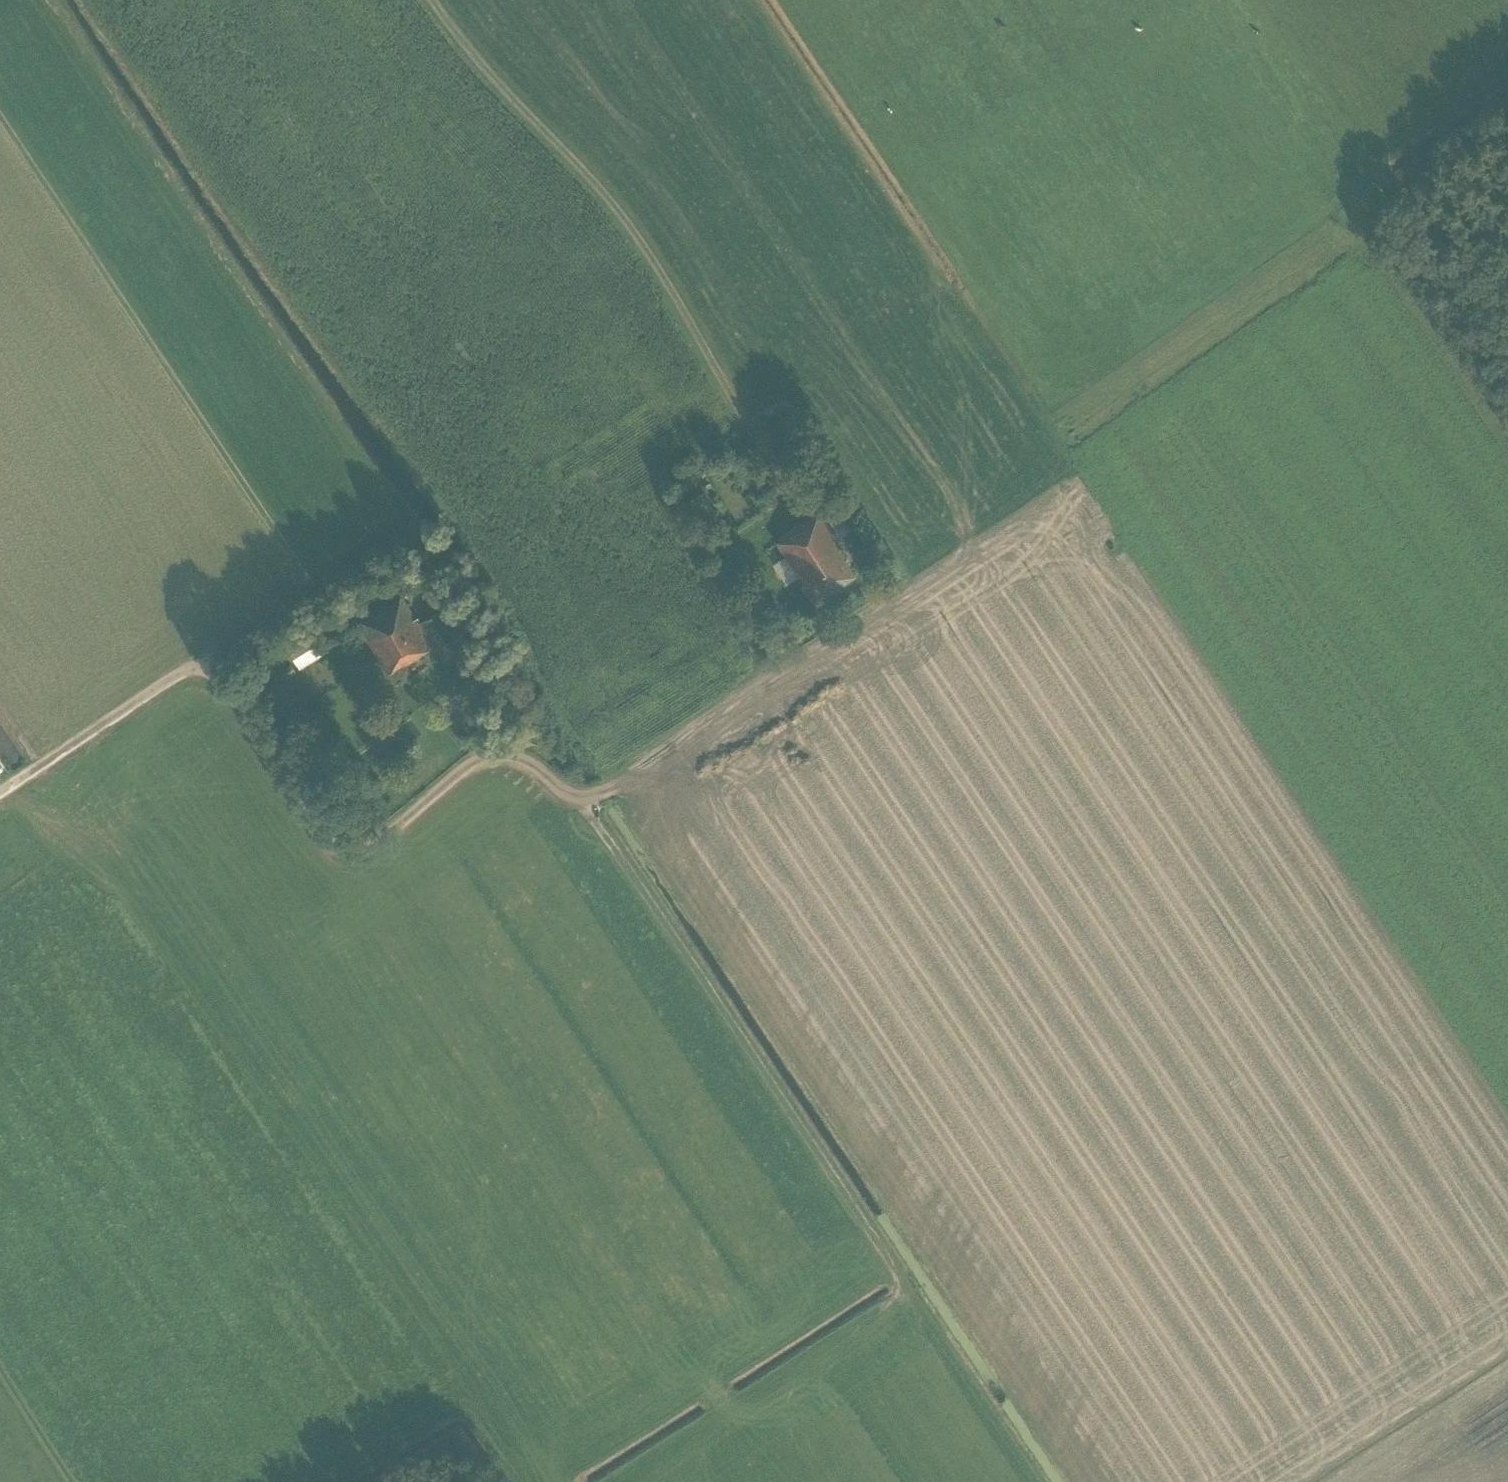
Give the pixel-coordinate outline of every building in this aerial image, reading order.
[(834,540),(835,539),(819,513),(777,541),(806,585),(803,587),(814,604),(856,577),(846,560),(847,559),(842,549),(840,550),(834,540)] [(419,623),(417,620),(403,597),(359,624),(370,643),(389,674),(421,656),(421,655),(433,648),(433,649),(460,633),(445,609),(419,623)] [(11,770),(2,754),(0,755),(0,777),(11,770)]
